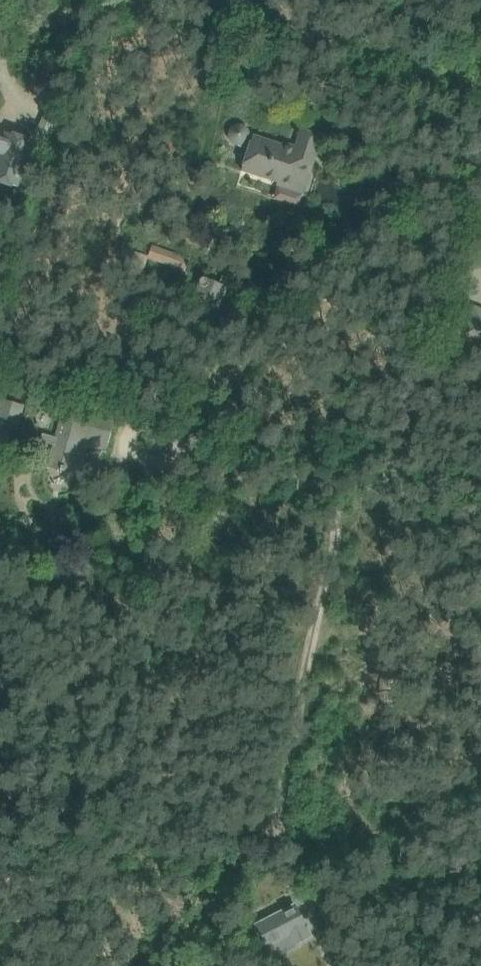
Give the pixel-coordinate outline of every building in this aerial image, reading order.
[(253,137),(250,136),(250,135),(250,133),(249,131),(248,130),(247,128),(246,127),(245,126),(243,125),(241,125),(239,125),(238,125),(236,125),(234,126),(233,127),(231,128),(230,130),(230,131),(229,133),(229,135),(229,137),(230,139),(230,140),(231,142),(233,143),(234,144),(236,145),(249,149),(242,170),(278,182),(277,185),(304,194),(322,136),(302,130),(295,149),(283,145),(284,143),(282,142),(282,145),(253,136),(253,137)] [(18,187),(33,142),(7,133),(6,135),(0,132),(0,181),(18,187)] [(153,245),(148,257),(186,272),(190,260),(153,245)] [(228,288),(201,277),(187,311),(214,322),(228,288)] [(22,407),(3,402),(0,413),(0,450),(9,452),(22,407)] [(65,471),(65,468),(77,471),(85,443),(104,448),(112,422),(66,410),(51,464),(61,467),(61,469),(65,471)] [(155,436),(151,450),(170,455),(173,441),(155,436)] [(304,880),(294,885),(303,903),(313,898),(304,880)] [(295,905),(257,925),(268,944),(269,946),(290,935),(295,944),(297,943),(311,936),(295,905)]
